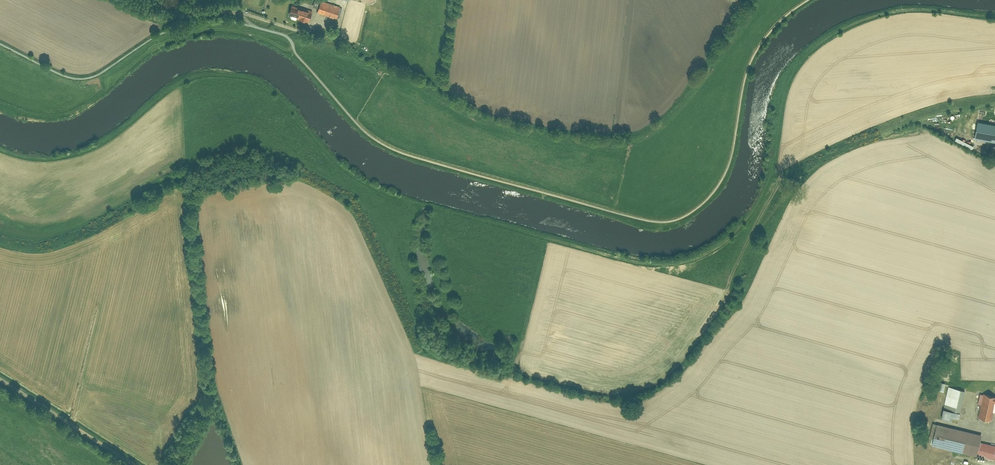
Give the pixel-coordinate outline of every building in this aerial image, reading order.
[(341,7),(319,1),(316,11),(338,18),(341,7)] [(310,11),(291,5),(288,13),(308,19),(310,11)] [(975,121),(973,135),(994,139),(994,124),(975,121)] [(987,145),(987,151),(994,151),(994,157),(994,145),(987,145)] [(944,382),(933,379),(931,388),(942,391),(944,382)] [(965,390),(948,387),(941,418),(950,420),(951,416),(959,417),(965,390)] [(991,418),(994,403),(994,395),(986,393),(980,415),(991,418)] [(932,446),(994,461),(994,447),(980,444),(982,437),(937,426),(932,446)]
